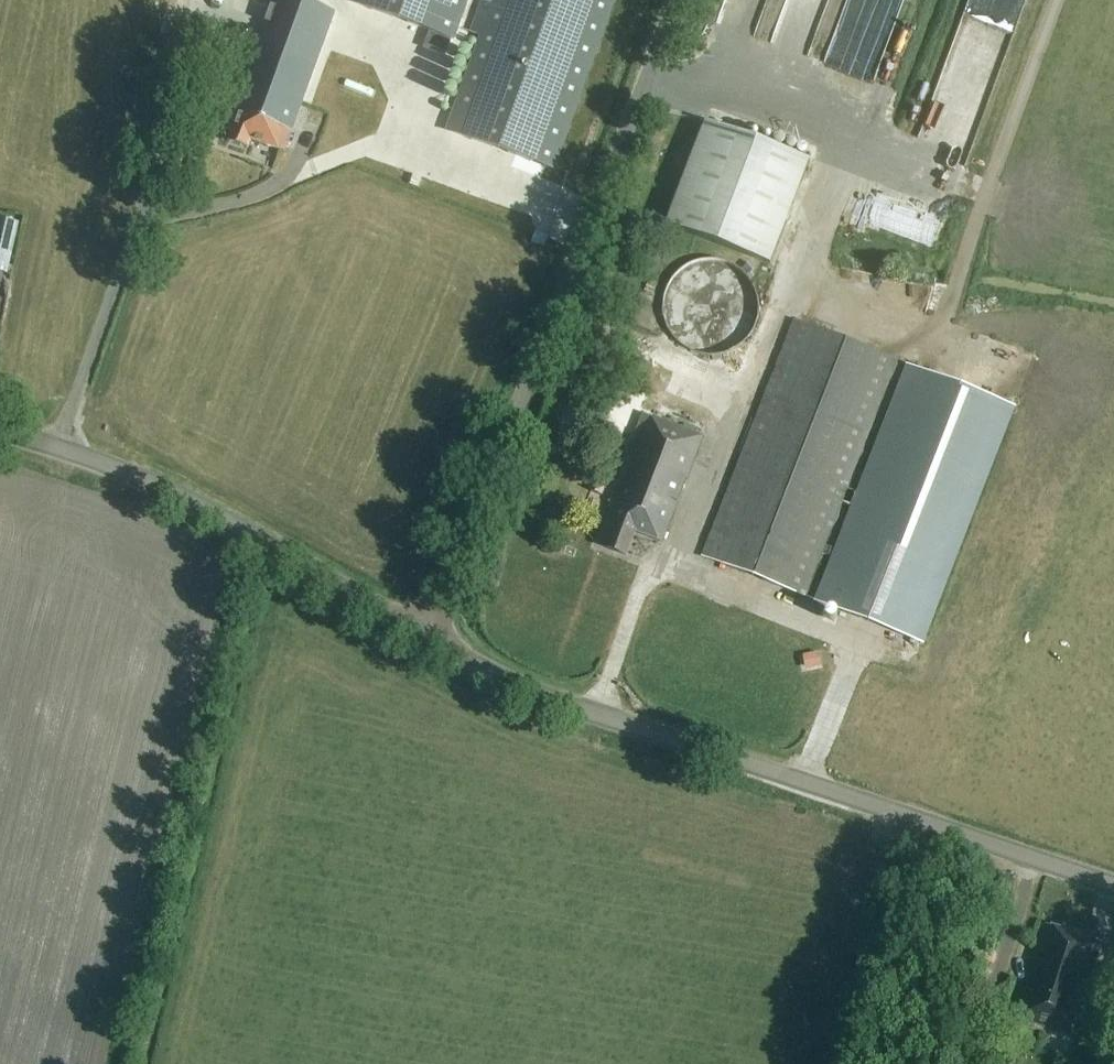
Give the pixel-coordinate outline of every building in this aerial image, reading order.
[(318,0),(272,0),(225,130),(231,132),(227,142),(247,149),(250,140),(284,152),(333,12),(316,6),(318,0)] [(457,25),(464,0),(367,0),(457,25)] [(461,118),(568,148),(610,0),(494,0),(461,118)] [(430,33),(423,51),(445,59),(452,41),(430,33)] [(809,162),(706,123),(667,226),(770,265),(809,162)] [(19,223),(0,219),(0,253),(12,255),(19,223)] [(534,238),(531,248),(544,253),(548,243),(534,238)] [(731,351),(737,347),(741,344),(747,339),(751,332),(756,322),(758,314),(758,307),(758,299),(755,292),(752,284),(746,276),(740,270),(733,266),(725,262),(716,260),(703,260),(696,261),(686,266),(678,271),(672,279),(668,285),(664,294),(662,305),(662,312),(664,322),(668,331),(674,339),(680,345),(688,350),(696,353),(705,355),(714,355),(722,354),(731,351)] [(702,558),(804,597),(841,503),(854,508),(817,602),(920,642),(1013,405),(909,363),(860,492),(847,487),(896,361),(795,321),(702,558)] [(615,409),(610,423),(636,433),(609,504),(613,505),(598,545),(625,556),(635,532),(662,542),(702,437),(648,416),(646,421),(615,409)] [(613,454),(606,451),(603,460),(610,463),(613,454)] [(596,476),(590,491),(602,496),(607,481),(596,476)] [(1045,924),(1015,1017),(1070,1035),(1101,943),(1045,924)]
